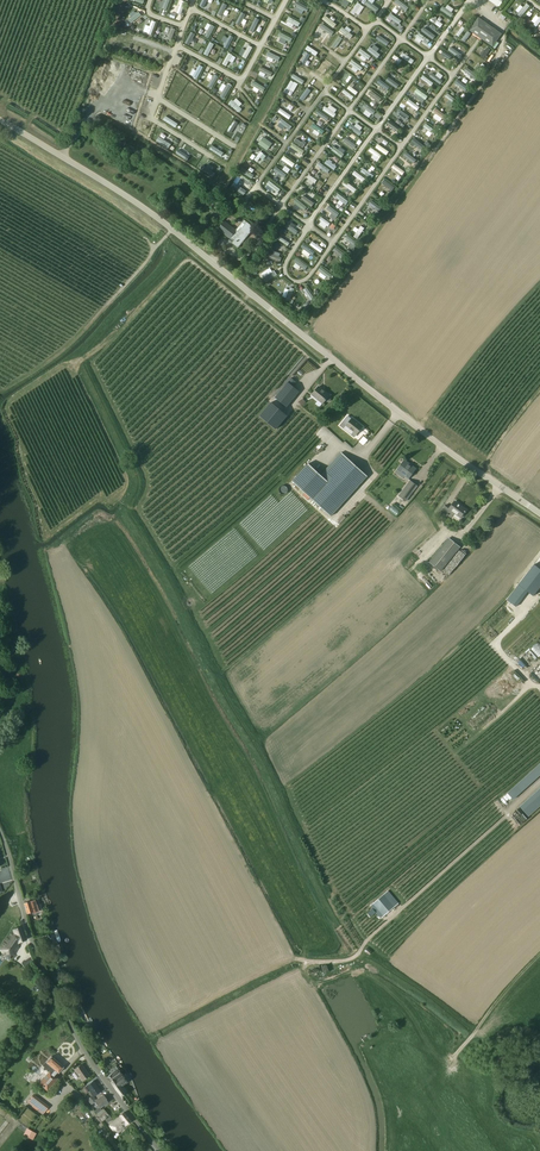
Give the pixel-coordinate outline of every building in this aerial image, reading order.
[(162,8),(165,10),(170,0),(165,0),(162,8)] [(186,2),(181,0),(177,13),(182,15),(186,2)] [(200,6),(204,8),(208,0),(203,0),(200,6)] [(373,0),(368,0),(365,4),(376,13),(380,8),(372,1),(373,0)] [(409,8),(398,0),(397,0),(394,3),(406,12),(409,8)] [(357,2),(350,12),(354,15),(355,13),(359,15),(364,7),(357,2)] [(226,5),(222,3),(216,15),(220,17),(226,5)] [(311,9),(298,3),(296,6),(309,13),(311,9)] [(521,17),(529,6),(526,3),(523,7),(520,5),(514,12),(521,17)] [(445,8),(443,6),(440,10),(451,18),(453,14),(451,12),(453,9),(447,5),(445,8)] [(142,16),(139,12),(129,19),(131,23),(142,16)] [(245,14),(241,12),(235,24),(239,26),(245,14)] [(387,17),(399,24),(401,20),(389,13),(387,17)] [(530,21),(536,26),(539,22),(539,16),(537,13),(530,21)] [(334,28),(336,24),(324,15),(322,19),(334,28)] [(429,20),(440,28),(443,24),(432,17),(429,20)] [(469,30),(492,47),(502,34),(478,17),(469,30)] [(260,20),(256,18),(250,30),(254,32),(260,20)] [(301,25),(288,18),(286,22),(299,28),(301,25)] [(156,21),(151,20),(147,32),(151,34),(156,21)] [(324,25),(320,23),(315,33),(319,35),(324,25)] [(214,26),(210,24),(204,36),(208,38),(214,26)] [(455,35),(459,37),(465,28),(461,26),(455,35)] [(175,29),(171,27),(167,39),(171,40),(175,29)] [(353,36),(342,28),(339,31),(350,39),(353,36)] [(431,38),(433,35),(423,28),(421,31),(431,38)] [(464,43),(470,34),(466,32),(460,41),(464,43)] [(194,35),(191,33),(185,44),(188,46),(194,35)] [(292,39),(279,33),(277,36),(291,43),(292,39)] [(419,44),(421,41),(426,46),(430,41),(419,33),(414,40),(419,44)] [(377,34),(374,39),(387,47),(390,42),(377,34)] [(233,38),(229,36),(223,47),(227,49),(233,38)] [(342,39),(338,37),(332,46),(335,48),(342,39)] [(213,45),(209,43),(203,54),(207,56),(213,45)] [(379,54),(383,48),(377,44),(371,54),(380,59),(382,56),(379,54)] [(315,56),(318,53),(307,45),(305,49),(315,56)] [(252,48),(248,46),(242,57),(246,59),(252,48)] [(486,46),(480,56),(484,59),(490,49),(486,46)] [(357,52),(361,55),(359,58),(365,62),(370,55),(360,48),(357,52)] [(458,58),(460,54),(451,48),(449,51),(458,58)] [(443,50),(441,54),(449,60),(452,56),(443,50)] [(280,59),(268,52),(266,56),(278,63),(280,59)] [(310,54),(306,52),(300,64),(303,66),(310,54)] [(411,64),(414,60),(402,52),(399,56),(411,64)] [(232,56),(228,54),(222,65),(226,67),(232,56)] [(394,54),(392,58),(395,60),(394,62),(398,65),(402,60),(394,54)] [(329,60),(325,58),(318,69),(322,71),(329,60)] [(348,64),(358,72),(362,67),(352,60),(348,64)] [(479,72),(485,66),(482,63),(480,65),(478,64),(474,68),(479,72)] [(203,67),(199,65),(193,77),(197,79),(203,67)] [(273,75),(260,67),(257,71),(270,79),(273,75)] [(303,69),(300,67),(294,79),(297,81),(303,69)] [(469,69),(461,79),(465,82),(473,72),(469,69)] [(438,78),(441,74),(435,70),(429,77),(439,84),(442,80),(438,78)] [(218,77),(214,75),(208,87),(212,89),(218,77)] [(422,75),(419,79),(431,87),(434,83),(422,75)] [(400,83),(389,76),(386,81),(396,88),(400,83)] [(344,87),(348,82),(343,78),(341,80),(338,78),(336,81),(344,87)] [(378,79),(374,85),(382,91),(386,85),(378,79)] [(454,83),(456,84),(455,87),(462,92),(466,85),(456,79),(454,83)] [(293,83),(290,81),(284,93),(287,95),(293,83)] [(266,89),(253,82),(250,86),(263,93),(266,89)] [(231,86),(227,84),(221,96),(225,98),(231,86)] [(349,85),(346,89),(355,95),(358,92),(349,85)] [(417,88),(414,92),(425,100),(428,97),(417,88)] [(341,93),(351,100),(354,97),(344,89),(341,93)] [(369,90),(366,94),(378,103),(381,98),(369,90)] [(447,93),(444,97),(451,102),(454,99),(447,93)] [(311,102),(302,95),(299,98),(309,105),(311,102)] [(416,111),(420,107),(409,99),(406,103),(416,111)] [(242,109),(232,100),(229,103),(239,113),(242,109)] [(372,116),(375,111),(362,101),(359,105),(365,110),(363,113),(368,117),(370,114),(372,116)] [(336,115),(325,106),(323,110),(333,118),(336,115)] [(435,107),(432,111),(442,119),(445,115),(435,107)] [(393,111),(402,118),(404,114),(396,108),(393,111)] [(291,116),(280,109),(277,113),(289,120),(291,116)] [(329,118),(319,111),(317,114),(327,121),(329,118)] [(178,124),(165,116),(163,120),(175,128),(178,124)] [(292,127),(281,119),(279,123),(290,130),(292,127)] [(238,123),(234,121),(227,132),(231,135),(238,123)] [(397,131),(399,127),(388,121),(386,125),(397,131)] [(324,131),(314,124),(311,127),(322,135),(324,131)] [(362,132),(351,125),(349,128),(360,136),(362,132)] [(426,130),(420,139),(425,141),(430,132),(426,130)] [(171,144),(158,136),(156,140),(168,148),(171,144)] [(272,144),(263,137),(257,144),(267,151),(272,144)] [(412,137),(409,141),(421,149),(424,145),(412,137)] [(356,146),(345,138),(343,142),(353,149),(356,146)] [(304,145),(296,139),(294,142),(302,148),(304,145)] [(304,152),(293,144),(290,147),(302,155),(304,152)] [(377,144),(375,148),(386,156),(389,151),(377,144)] [(224,153),(211,145),(209,149),(221,157),(224,153)] [(344,154),(334,147),(331,151),(342,158),(344,154)] [(367,151),(372,155),(370,157),(376,162),(381,155),(371,147),(367,151)] [(191,158),(179,150),(176,154),(189,162),(191,158)] [(403,151),(400,155),(411,163),(414,159),(403,151)] [(265,156),(259,152),(256,156),(262,160),(265,156)] [(295,164),(284,156),(281,160),(292,168),(295,164)] [(337,167),(327,160),(325,163),(334,170),(337,167)] [(327,168),(317,161),(314,165),(324,171),(327,168)] [(402,176),(405,171),(393,164),(390,169),(402,176)] [(287,175),(276,167),(274,170),(284,178),(287,175)] [(372,180),(375,177),(364,168),(361,172),(372,180)] [(249,173),(250,172),(245,169),(242,173),(253,181),(255,177),(249,173)] [(354,170),(351,174),(362,183),(365,179),(354,170)] [(317,181),(309,175),(306,178),(314,184),(317,181)] [(380,184),(392,191),(395,186),(384,179),(380,184)] [(280,190),(269,181),(267,184),(278,193),(280,190)] [(353,193),(356,189),(345,181),(342,185),(353,193)] [(247,191),(239,186),(237,189),(246,194),(247,191)] [(342,208),(348,202),(338,193),(333,200),(342,208)] [(313,203),(304,196),(301,199),(311,206),(313,203)] [(307,207),(296,199),(293,203),(304,211),(307,207)] [(371,200),(368,204),(378,211),(381,208),(371,200)] [(333,213),(335,210),(326,203),(323,206),(333,213)] [(324,230),(330,223),(322,217),(317,224),(324,230)] [(229,241),(232,243),(238,248),(254,228),(244,220),(236,230),(225,221),(218,229),(230,239),(229,241)] [(298,231),(291,226),(287,223),(284,227),(296,235),(298,231)] [(358,229),(355,227),(352,230),(356,233),(353,237),(357,239),(364,228),(360,225),(358,229)] [(340,241),(352,250),(357,243),(345,234),(340,241)] [(281,235),(278,241),(286,246),(290,240),(281,235)] [(320,253),(323,249),(313,241),(309,245),(320,253)] [(304,243),(300,247),(303,250),(301,252),(308,259),(314,253),(304,243)] [(340,256),(343,252),(335,246),(332,250),(340,256)] [(304,270),(307,266),(297,259),(294,263),(304,270)] [(320,266),(315,273),(326,281),(331,274),(320,266)] [(277,275),(274,270),(272,271),(270,268),(261,273),(266,281),(277,275)] [(301,290),(309,301),(314,298),(306,286),(301,290)] [(290,287),(289,289),(284,288),(282,296),(286,297),(285,300),(290,301),(294,288),(290,287)] [(287,407),(299,392),(293,386),(296,382),(291,378),(275,398),(287,407)] [(329,395),(319,387),(312,395),(323,403),(325,401),(326,402),(328,402),(329,402),(330,400),(331,399),(330,397),(329,396),(329,395)] [(262,414),(268,418),(271,414),(266,409),(262,414)] [(347,416),(340,426),(348,432),(350,430),(356,435),(362,428),(358,424),(358,423),(352,418),(351,419),(347,416)] [(364,436),(359,441),(363,445),(367,440),(364,436)] [(331,516),(367,476),(341,453),(321,475),(308,464),(292,481),(331,516)] [(403,479),(405,476),(408,479),(416,469),(410,466),(411,465),(405,460),(397,470),(396,470),(395,472),(403,479)] [(410,480),(398,496),(406,502),(418,486),(410,480)] [(451,518),(455,513),(461,517),(466,510),(461,506),(460,507),(454,502),(450,507),(446,504),(441,511),(451,518)] [(396,515),(400,511),(393,504),(389,508),(396,515)] [(441,572),(461,547),(449,538),(429,562),(441,572)] [(536,564),(535,563),(520,583),(534,594),(539,587),(539,560),(536,564)] [(530,648),(538,657),(539,655),(539,645),(537,641),(530,648)] [(528,665),(531,661),(523,654),(520,657),(528,665)] [(512,798),(539,774),(539,763),(507,792),(512,798)] [(388,891),(370,906),(381,918),(399,903),(388,891)] [(25,903),(25,904),(28,914),(33,912),(33,913),(38,911),(35,901),(25,903)] [(373,909),(367,913),(371,917),(376,913),(373,909)] [(27,940),(21,926),(13,930),(13,931),(1,946),(0,948),(0,952),(4,954),(7,951),(13,955),(19,946),(18,943),(27,940)] [(58,1078),(56,1076),(63,1067),(51,1057),(46,1062),(55,1070),(53,1073),(50,1071),(39,1084),(47,1091),(58,1078)] [(82,1081),(89,1075),(81,1064),(74,1070),(82,1081)] [(111,1083),(122,1075),(118,1069),(107,1077),(111,1083)] [(111,1083),(115,1090),(121,1097),(126,1093),(121,1086),(127,1082),(123,1076),(111,1083)] [(86,1086),(94,1096),(101,1091),(93,1081),(86,1086)] [(42,1112),(43,1114),(44,1114),(49,1106),(33,1094),(28,1102),(42,1112)] [(103,1095),(96,1100),(94,1098),(89,1102),(91,1105),(96,1102),(100,1108),(108,1102),(103,1095)] [(70,1110),(76,1103),(72,1100),(66,1106),(70,1110)] [(80,1118),(86,1114),(81,1108),(75,1112),(80,1118)] [(110,1116),(103,1108),(96,1114),(103,1121),(110,1116)] [(125,1126),(131,1122),(124,1113),(119,1116),(120,1117),(109,1126),(112,1131),(115,1128),(119,1132),(126,1127),(125,1126)] [(33,1140),(37,1133),(32,1131),(32,1130),(29,1128),(28,1130),(26,1130),(23,1134),(33,1140)]
